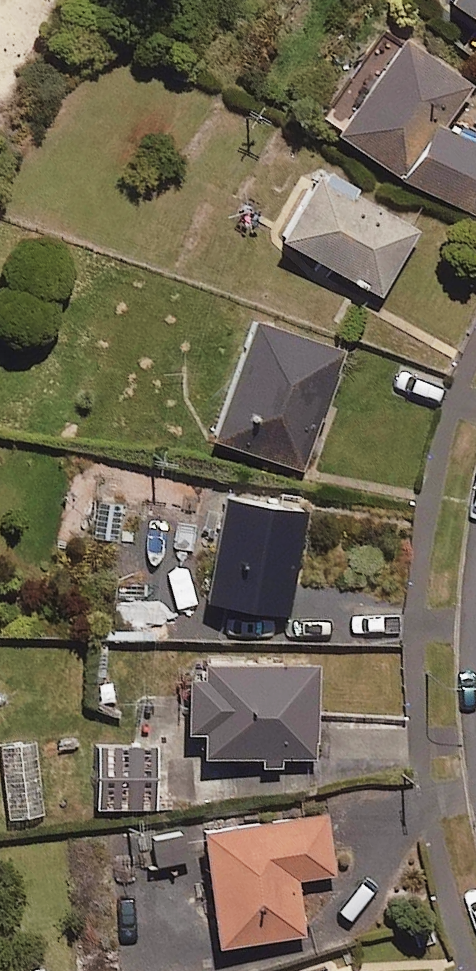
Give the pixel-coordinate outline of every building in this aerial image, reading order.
[(442,2),(475,24),(475,0),(444,0),(442,2)] [(394,32),(332,131),(456,208),(475,176),(475,141),(443,120),(468,78),(394,32)] [(415,226),(312,166),(274,231),(377,291),(415,226)] [(340,350),(248,318),(207,435),(300,467),(340,350)] [(301,508),(219,495),(202,598),(284,611),(301,508)] [(314,665),(184,663),(183,724),(199,724),(199,753),(313,754),(314,665)] [(34,740),(0,743),(0,763),(5,817),(41,813),(34,740)] [(154,744),(94,742),(93,805),(152,806),(154,744)] [(330,872),(323,811),(199,826),(214,943),(301,932),(294,876),(330,872)]
